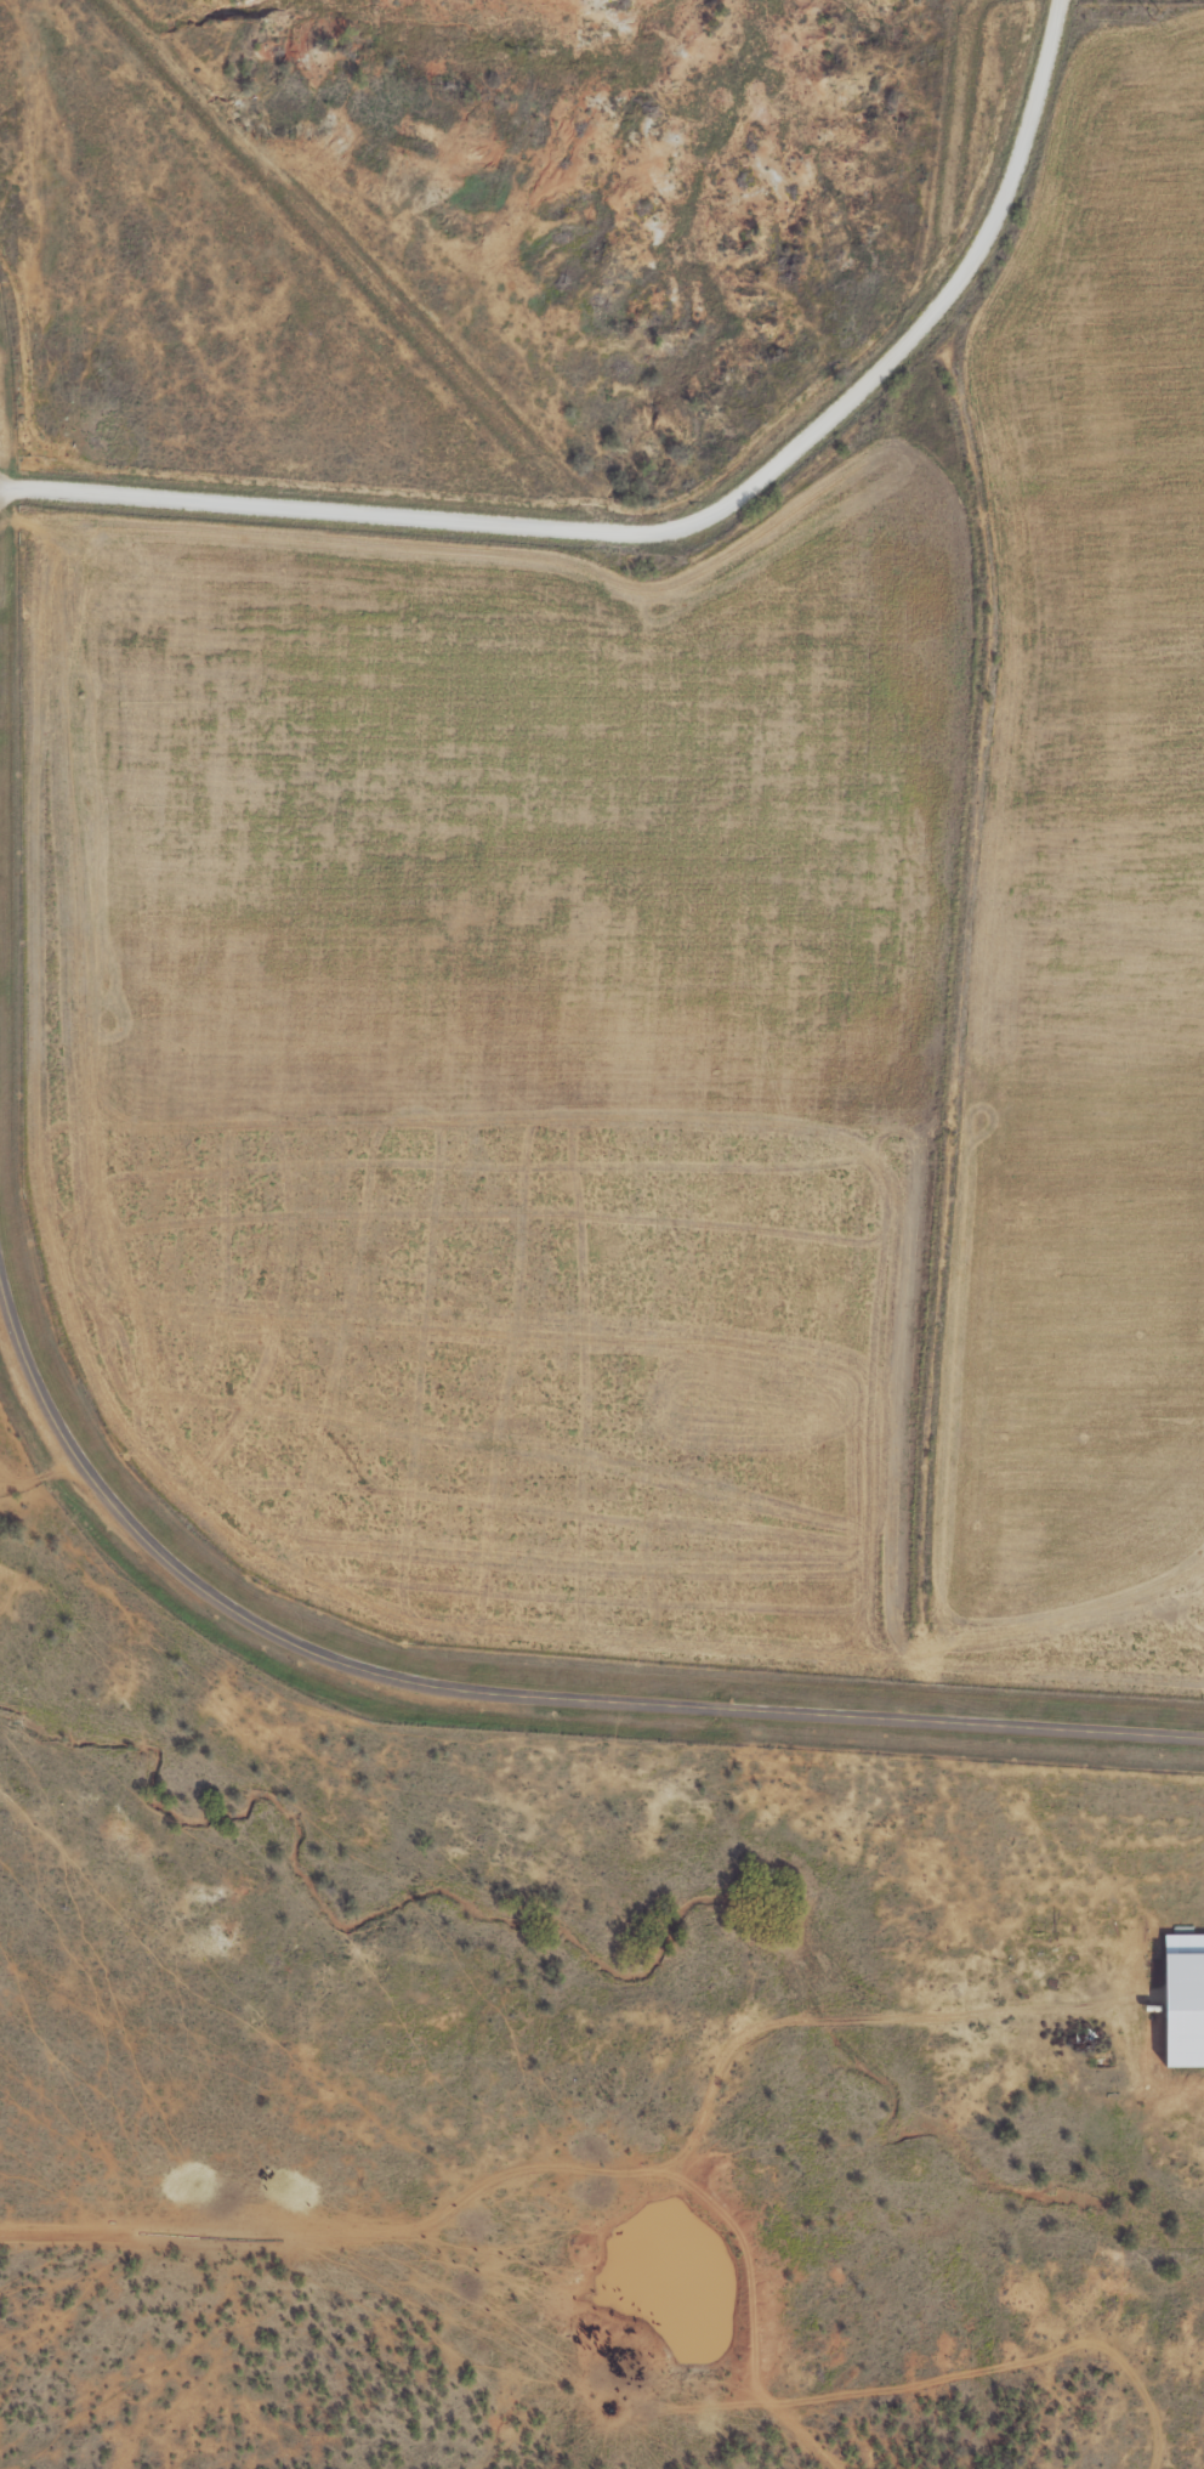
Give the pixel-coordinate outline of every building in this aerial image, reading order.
[(1174,1937),(1174,1957),(1203,1957),(1203,1937),(1174,1937)]
